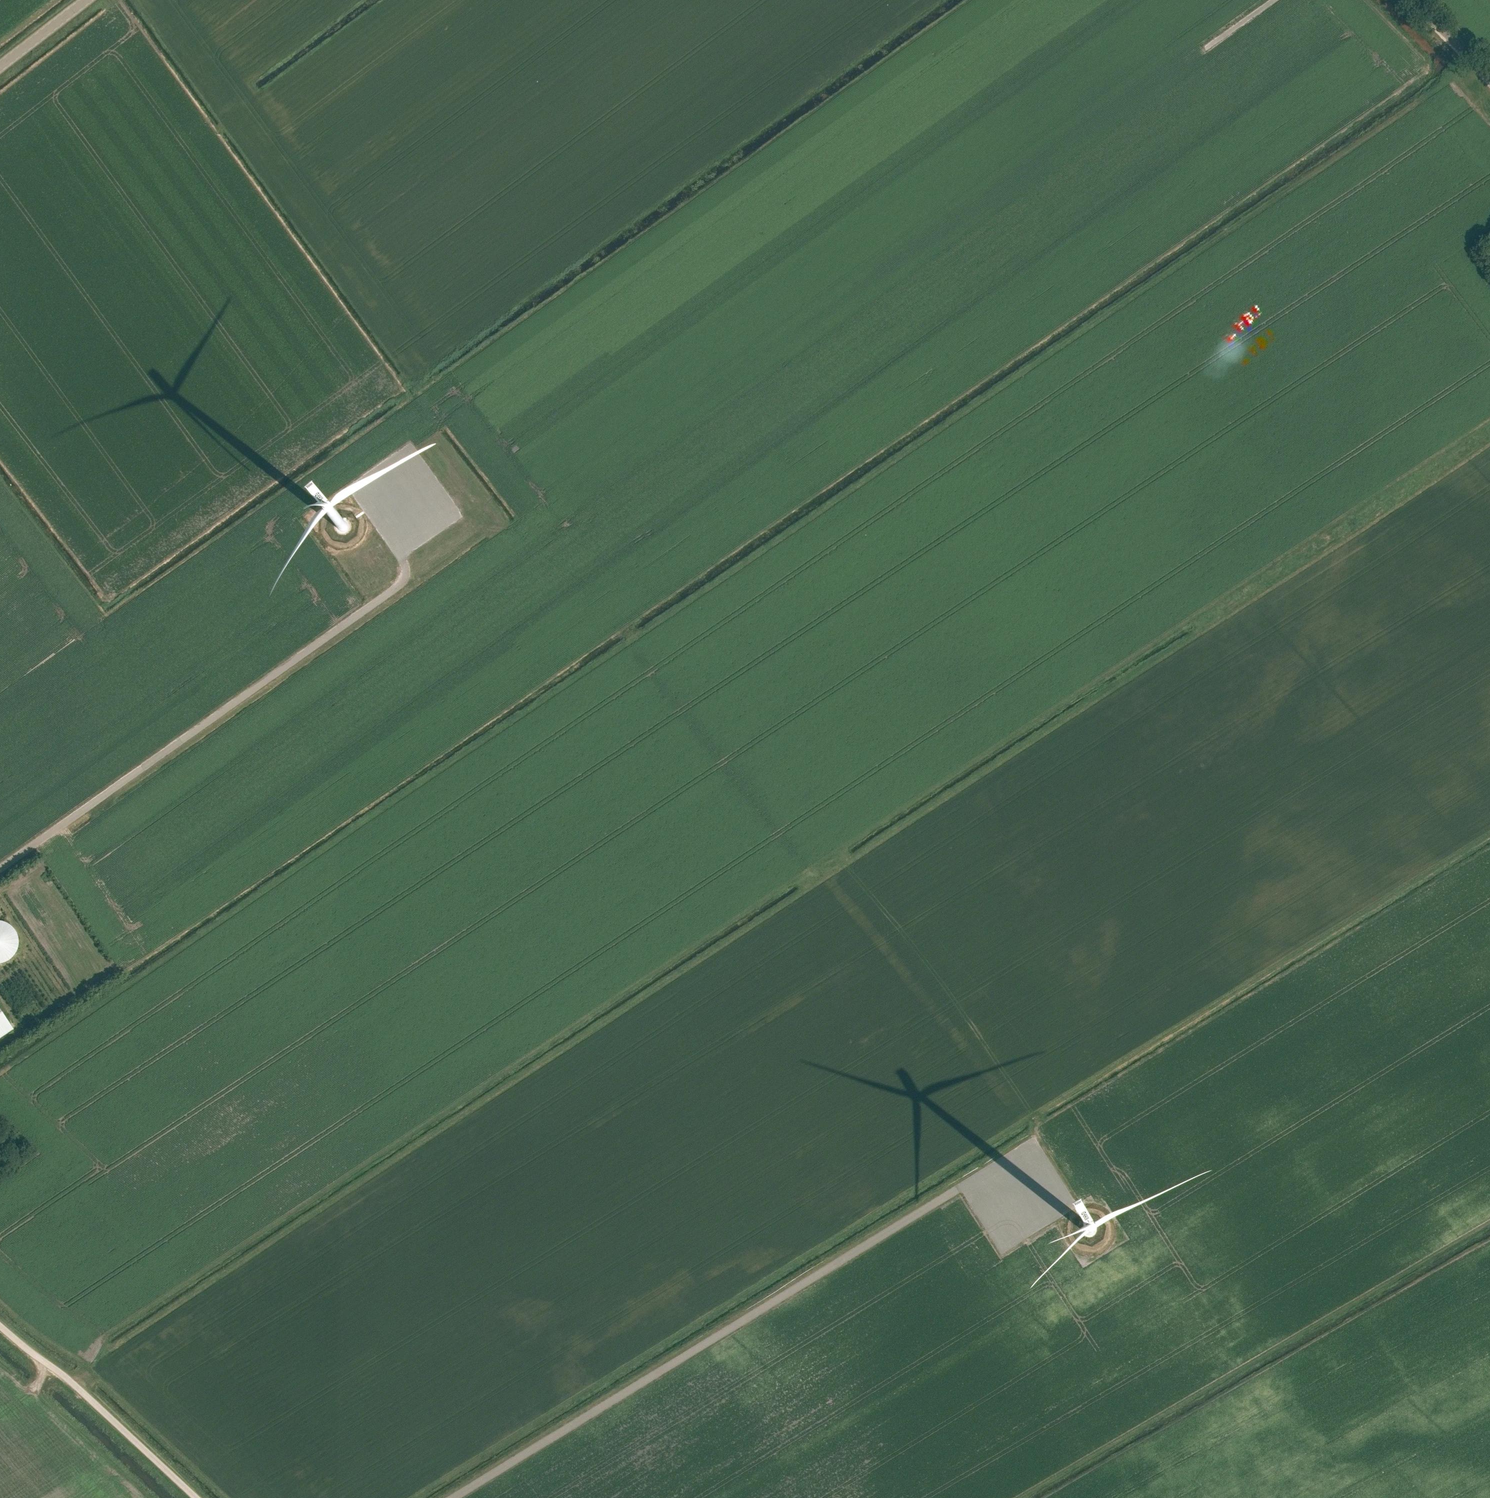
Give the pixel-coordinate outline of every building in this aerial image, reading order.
[(342,532),(343,532),(344,532),(345,532),(346,532),(346,531),(347,530),(348,529),(348,528),(348,527),(348,526),(348,525),(347,524),(346,524),(346,523),(345,523),(344,522),(343,522),(342,522),(341,523),(340,523),(340,524),(339,524),(339,525),(338,526),(338,527),(338,528),(338,529),(339,529),(339,530),(340,531),(340,532),(341,532),(342,532)] [(1,928),(3,929),(2,939),(9,939),(9,935),(7,933),(10,929),(6,926),(8,924),(4,921),(0,921),(0,930),(1,928)] [(15,946),(0,945),(0,961),(5,961),(15,949),(15,946)] [(13,1029),(0,1010),(0,1038),(13,1029)] [(1088,1235),(1089,1235),(1090,1235),(1091,1235),(1092,1234),(1093,1234),(1093,1233),(1094,1232),(1094,1231),(1094,1230),(1094,1229),(1094,1228),(1093,1227),(1093,1226),(1092,1226),(1091,1225),(1090,1225),(1089,1225),(1088,1225),(1087,1226),(1086,1226),(1086,1227),(1085,1228),(1085,1229),(1085,1230),(1085,1231),(1085,1232),(1086,1233),(1086,1234),(1087,1234),(1088,1235)]
